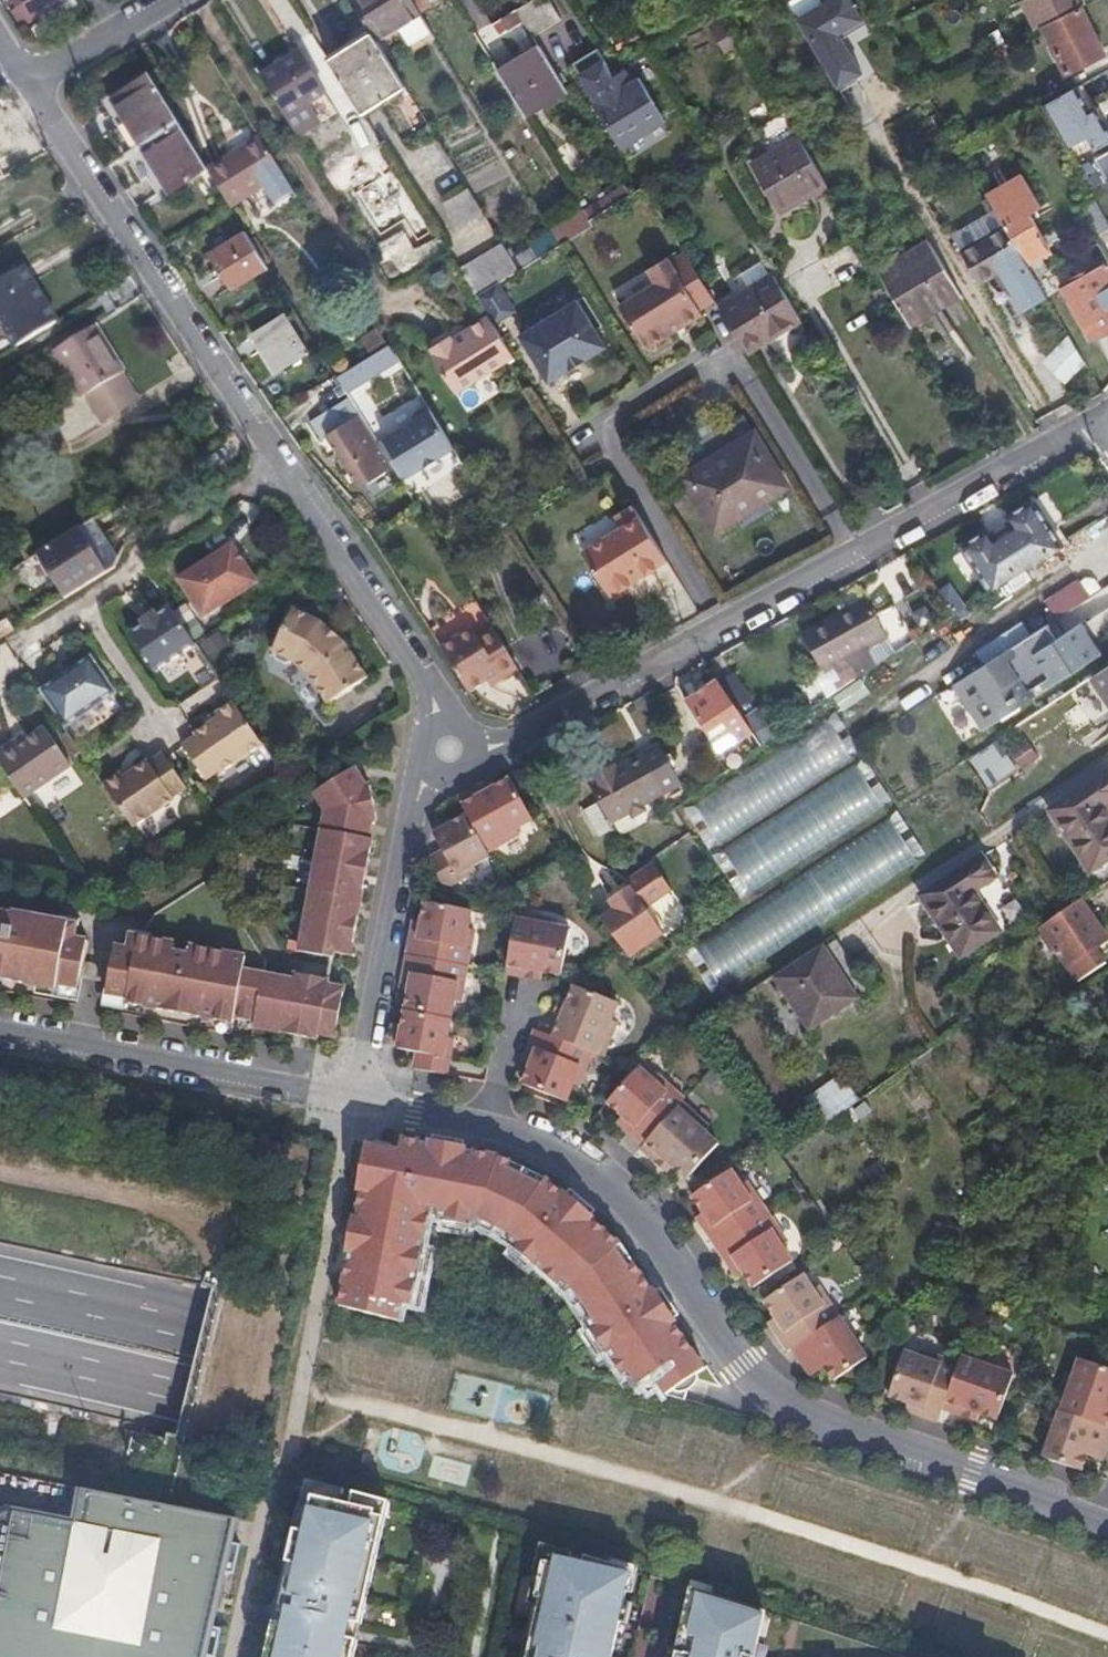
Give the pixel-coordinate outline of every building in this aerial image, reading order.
[(13,2),(18,8),(14,11),(22,27),(71,0),(12,0),(13,2)] [(412,0),(352,0),(372,32),(376,40),(398,26),(410,45),(432,31),(412,0)] [(549,0),(535,0),(518,10),(535,37),(562,21),(549,0)] [(799,19),(839,87),(864,73),(841,33),(865,19),(854,0),(824,0),(826,3),(799,19)] [(1082,7),(1079,0),(1022,0),(1037,29),(1044,26),(1076,10),(1082,7)] [(1076,10),(1044,26),(1068,75),(1107,56),(1082,7),(1076,10)] [(740,37),(736,31),(718,42),(722,48),(740,37)] [(372,32),(336,54),(328,59),(362,113),(370,108),(405,86),(376,40),(372,32)] [(740,37),(722,48),(728,59),(746,49),(740,37)] [(1009,42),(991,51),(999,68),(1018,59),(1009,42)] [(562,80),(540,46),(519,59),(499,72),(525,115),(567,90),(562,80)] [(598,48),(574,63),(598,102),(595,104),(622,147),(667,120),(640,76),(633,81),(625,69),(614,76),(598,48)] [(326,94),(300,54),(261,78),(286,118),(309,104),(326,94)] [(170,195),(208,171),(207,169),(150,78),(113,101),(115,104),(105,109),(116,128),(110,132),(142,182),(148,178),(161,199),(170,194),(170,195)] [(1075,88),(1043,105),(1065,142),(1082,133),(1089,147),(1107,137),(1107,134),(1094,108),(1092,103),(1085,107),(1075,88)] [(322,124),(309,104),(286,118),(299,139),(322,124)] [(234,153),(207,169),(208,171),(231,208),(264,187),(275,205),(295,193),(284,175),(263,141),(260,137),(234,153)] [(827,185),(799,137),(753,164),(781,212),(827,185)] [(1096,157),(1107,180),(1107,151),(1096,157)] [(1031,214),(1042,207),(1032,190),(1022,174),(988,195),(997,211),(998,212),(1025,258),(1037,278),(1051,270),(1046,262),(1052,258),(1048,252),(1052,250),(1031,214)] [(631,194),(626,186),(585,211),(589,220),(631,194)] [(483,211),(469,188),(445,202),(459,226),(483,211)] [(1098,237),(1107,231),(1107,222),(1097,202),(1083,210),(1098,237)] [(585,211),(553,230),(554,233),(562,244),(592,226),(589,220),(585,211)] [(1025,258),(998,212),(954,238),(981,283),(996,275),(1002,285),(1007,282),(1024,313),(1049,299),(1037,278),(1025,258)] [(268,267),(245,231),(210,253),(232,289),(268,267)] [(554,233),(512,258),(519,270),(562,244),(554,233)] [(438,235),(392,263),(389,258),(378,265),(392,287),(449,252),(438,235)] [(959,290),(929,239),(877,271),(910,327),(925,318),(963,296),(959,290)] [(503,243),(460,269),(476,296),(519,270),(512,258),(503,243)] [(714,300),(683,250),(649,270),(657,284),(620,306),(646,348),(668,335),(704,312),(701,308),(714,300)] [(1063,289),(1091,340),(1107,330),(1107,264),(1063,289)] [(23,266),(0,280),(0,318),(17,346),(58,321),(23,266)] [(774,274),(718,306),(747,354),(766,342),(802,321),(799,316),(774,274)] [(521,335),(549,381),(605,346),(577,300),(521,335)] [(309,351),(285,313),(252,333),(276,372),(309,351)] [(514,356),(489,316),(467,330),(453,339),(451,336),(431,349),(432,351),(431,352),(456,393),(514,356)] [(95,325),(56,350),(84,396),(87,395),(97,411),(103,421),(138,400),(131,390),(121,374),(124,372),(95,325)] [(377,328),(360,339),(372,355),(373,355),(388,345),(377,328)] [(802,362),(800,341),(775,343),(777,364),(802,362)] [(1043,365),(1064,387),(1081,370),(1065,343),(1043,365)] [(383,370),(373,355),(372,355),(338,376),(347,393),(383,370)] [(407,476),(454,447),(428,406),(417,413),(414,420),(384,439),(407,476)] [(787,486),(743,414),(671,458),(716,531),(787,486)] [(392,468),(359,415),(327,433),(361,487),(392,468)] [(384,439),(378,443),(401,480),(407,476),(384,439)] [(964,547),(992,591),(998,587),(1056,549),(1062,545),(1034,502),(1008,519),(1014,529),(1006,534),(996,540),(990,531),(964,547)] [(611,596),(667,560),(634,506),(577,541),(611,596)] [(110,544),(94,518),(80,527),(79,528),(37,554),(65,599),(108,572),(98,557),(105,552),(110,544)] [(231,546),(180,579),(204,616),(256,583),(231,546)] [(1052,619),(1088,601),(1077,578),(1040,596),(1052,619)] [(801,634),(824,674),(835,668),(846,662),(856,679),(877,667),(868,650),(888,638),(871,607),(866,598),(850,607),(829,619),(801,634)] [(195,642),(170,604),(156,614),(154,610),(141,618),(144,622),(130,631),(155,669),(195,642)] [(321,620),(293,607),(273,650),(276,652),(276,653),(278,658),(288,663),(293,661),(294,660),(296,661),(309,675),(329,704),(368,677),(345,643),(339,638),(327,626),(321,620)] [(0,624),(0,637),(1,638),(14,630),(7,619),(0,624)] [(984,729),(1036,696),(1032,689),(1042,682),(1046,689),(1101,654),(1082,623),(1056,640),(1047,625),(955,684),(984,729)] [(502,679),(519,669),(494,628),(478,637),(473,628),(442,648),(469,693),(488,681),(491,686),(502,679)] [(215,631),(201,641),(210,654),(224,645),(215,631)] [(59,654),(51,660),(56,667),(34,682),(59,719),(110,684),(85,647),(64,661),(59,654)] [(844,685),(856,679),(846,662),(835,668),(844,685)] [(1090,678),(1107,704),(1107,666),(1090,678)] [(717,681),(699,694),(685,704),(690,711),(708,736),(724,725),(738,744),(754,733),(717,681)] [(262,743),(234,700),(217,711),(220,715),(209,722),(195,732),(196,734),(183,743),(206,777),(220,768),(221,770),(262,743)] [(220,715),(217,711),(206,718),(209,722),(220,715)] [(695,802),(718,839),(857,753),(835,716),(695,802)] [(724,725),(708,736),(710,740),(722,756),(738,744),(724,725)] [(45,728),(13,750),(10,746),(0,753),(0,763),(24,798),(71,765),(45,728)] [(1022,768),(1039,757),(1026,739),(1010,750),(1022,768)] [(997,740),(968,754),(983,785),(1012,772),(997,740)] [(115,765),(99,777),(128,819),(169,791),(167,789),(181,780),(158,745),(144,755),(143,753),(129,762),(118,769),(115,765)] [(598,803),(609,824),(666,793),(680,785),(659,746),(645,754),(616,769),(615,767),(587,782),(598,803)] [(358,753),(314,781),(326,799),(299,939),(352,949),(380,808),(372,775),(358,753)] [(126,758),(115,765),(118,769),(129,762),(126,758)] [(721,849),(749,892),(887,805),(860,761),(721,849)] [(1102,806),(1107,802),(1107,774),(1051,811),(1091,871),(1107,859),(1107,815),(1102,806)] [(533,820),(511,778),(481,795),(477,787),(458,798),(468,815),(488,852),(520,835),(517,829),(533,820)] [(598,839),(613,831),(609,824),(598,803),(583,811),(598,839)] [(468,815),(450,825),(446,818),(432,826),(436,833),(434,834),(444,851),(428,860),(444,889),(477,871),(474,865),(490,856),(488,852),(468,815)] [(897,822),(695,937),(718,977),(920,862),(897,822)] [(995,877),(981,858),(922,896),(961,955),(999,931),(973,891),(995,877)] [(617,911),(603,920),(620,946),(629,959),(665,935),(648,910),(674,892),(656,865),(629,884),(632,889),(611,902),(617,911)] [(1107,943),(1107,940),(1080,901),(1041,928),(1070,969),(1079,982),(1107,964),(1097,950),(1107,943)] [(414,920),(411,934),(407,955),(468,966),(475,930),(468,929),(472,911),(425,902),(422,922),(414,920)] [(89,931),(69,927),(71,917),(0,903),(0,977),(57,988),(58,980),(79,984),(89,931)] [(554,919),(517,912),(506,973),(527,977),(541,980),(542,972),(562,975),(571,929),(553,926),(554,919)] [(132,924),(129,936),(116,934),(106,987),(235,1012),(245,957),(247,946),(132,924)] [(823,949),(856,998),(866,991),(833,943),(823,949)] [(856,998),(823,949),(777,979),(810,1029),(856,998)] [(468,966),(407,955),(403,976),(401,989),(409,991),(405,1011),(451,1019),(455,1001),(461,1002),(468,966)] [(345,1001),(350,973),(331,970),(332,967),(296,960),(295,966),(245,957),(235,1012),(285,1021),(321,1027),(321,1025),(339,1028),(345,1001)] [(618,1003),(575,986),(568,1004),(560,1001),(555,1014),(547,1034),(593,1052),(604,1057),(617,1022),(612,1020),(618,1003)] [(390,1045),(398,1047),(398,1049),(417,1052),(414,1069),(447,1075),(454,1039),(448,1037),(451,1019),(405,1011),(401,1030),(393,1029),(390,1045)] [(547,1034),(536,1030),(528,1050),(523,1062),(531,1065),(523,1084),(567,1102),(574,1084),(580,1086),(593,1052),(547,1034)] [(637,1070),(608,1102),(623,1115),(618,1121),(628,1131),(644,1145),(682,1102),(685,1099),(657,1075),(653,1079),(639,1067),(637,1070)] [(806,1100),(824,1126),(860,1100),(843,1076),(806,1100)] [(710,1127),(682,1102),(644,1145),(641,1148),(657,1163),(668,1172),(673,1166),(688,1179),(719,1145),(705,1132),(710,1127)] [(338,1305),(408,1323),(430,1216),(480,1226),(480,1227),(493,1232),(524,1168),(500,1156),(466,1149),(466,1146),(430,1139),(429,1142),(403,1138),(400,1151),(399,1150),(366,1144),(357,1190),(360,1191),(356,1215),(352,1215),(345,1253),(348,1253),(338,1305)] [(787,1159),(803,1182),(813,1175),(814,1174),(797,1152),(791,1157),(787,1159)] [(666,1395),(705,1369),(674,1322),(677,1320),(656,1288),(653,1290),(622,1244),(593,1219),(595,1216),(566,1191),(564,1193),(547,1178),(524,1168),(493,1232),(507,1238),(567,1292),(623,1376),(629,1372),(639,1386),(654,1376),(666,1395)] [(697,1217),(704,1228),(716,1246),(767,1212),(747,1182),(742,1185),(732,1169),(692,1196),(704,1213),(697,1217)] [(813,1175),(803,1182),(808,1188),(817,1181),(813,1175)] [(788,1243),(767,1212),(716,1246),(728,1264),(736,1276),(743,1271),(754,1288),(793,1262),(782,1246),(788,1243)] [(942,1230),(958,1234),(959,1229),(943,1225),(942,1230)] [(936,1252),(942,1230),(934,1228),(928,1250),(936,1252)] [(804,1274),(764,1301),(776,1318),(769,1323),(776,1334),(788,1352),(793,1348),(840,1317),(820,1286),(814,1290),(804,1274)] [(847,1327),(840,1317),(793,1348),(807,1370),(812,1377),(819,1372),(825,1368),(834,1381),(875,1354),(854,1323),(847,1327)] [(964,1350),(959,1363),(943,1409),(964,1416),(977,1420),(980,1412),(999,1419),(1014,1375),(997,1369),(999,1362),(964,1350)] [(889,1396),(908,1402),(905,1411),(918,1415),(939,1422),(943,1409),(959,1363),(924,1351),(922,1357),(904,1351),(889,1396)] [(1080,1358),(1073,1376),(1067,1374),(1055,1408),(1061,1410),(1107,1427),(1107,1368),(1080,1358)] [(1061,1410),(1044,1457),(1082,1471),(1087,1454),(1095,1457),(1102,1460),(1105,1452),(1107,1444),(1107,1427),(1061,1410)] [(358,1641),(362,1625),(368,1598),(371,1582),(386,1517),(389,1501),(380,1499),(354,1492),(353,1497),(343,1495),(345,1490),(317,1482),(307,1480),(304,1494),(285,1576),(289,1576),(285,1594),(281,1612),(277,1611),(267,1656),(354,1656),(358,1641)] [(238,1518),(83,1489),(77,1522),(9,1509),(0,1515),(0,1656),(207,1656),(207,1655),(216,1656),(222,1628),(213,1626),(226,1571),(235,1573),(241,1544),(232,1543),(238,1518)] [(621,1621),(627,1623),(632,1602),(625,1601),(632,1570),(586,1556),(573,1552),(542,1543),(535,1575),(542,1576),(537,1596),(542,1597),(529,1656),(612,1656),(621,1621)] [(693,1588),(677,1653),(677,1656),(756,1656),(759,1645),(767,1611),(743,1604),(693,1588)]
